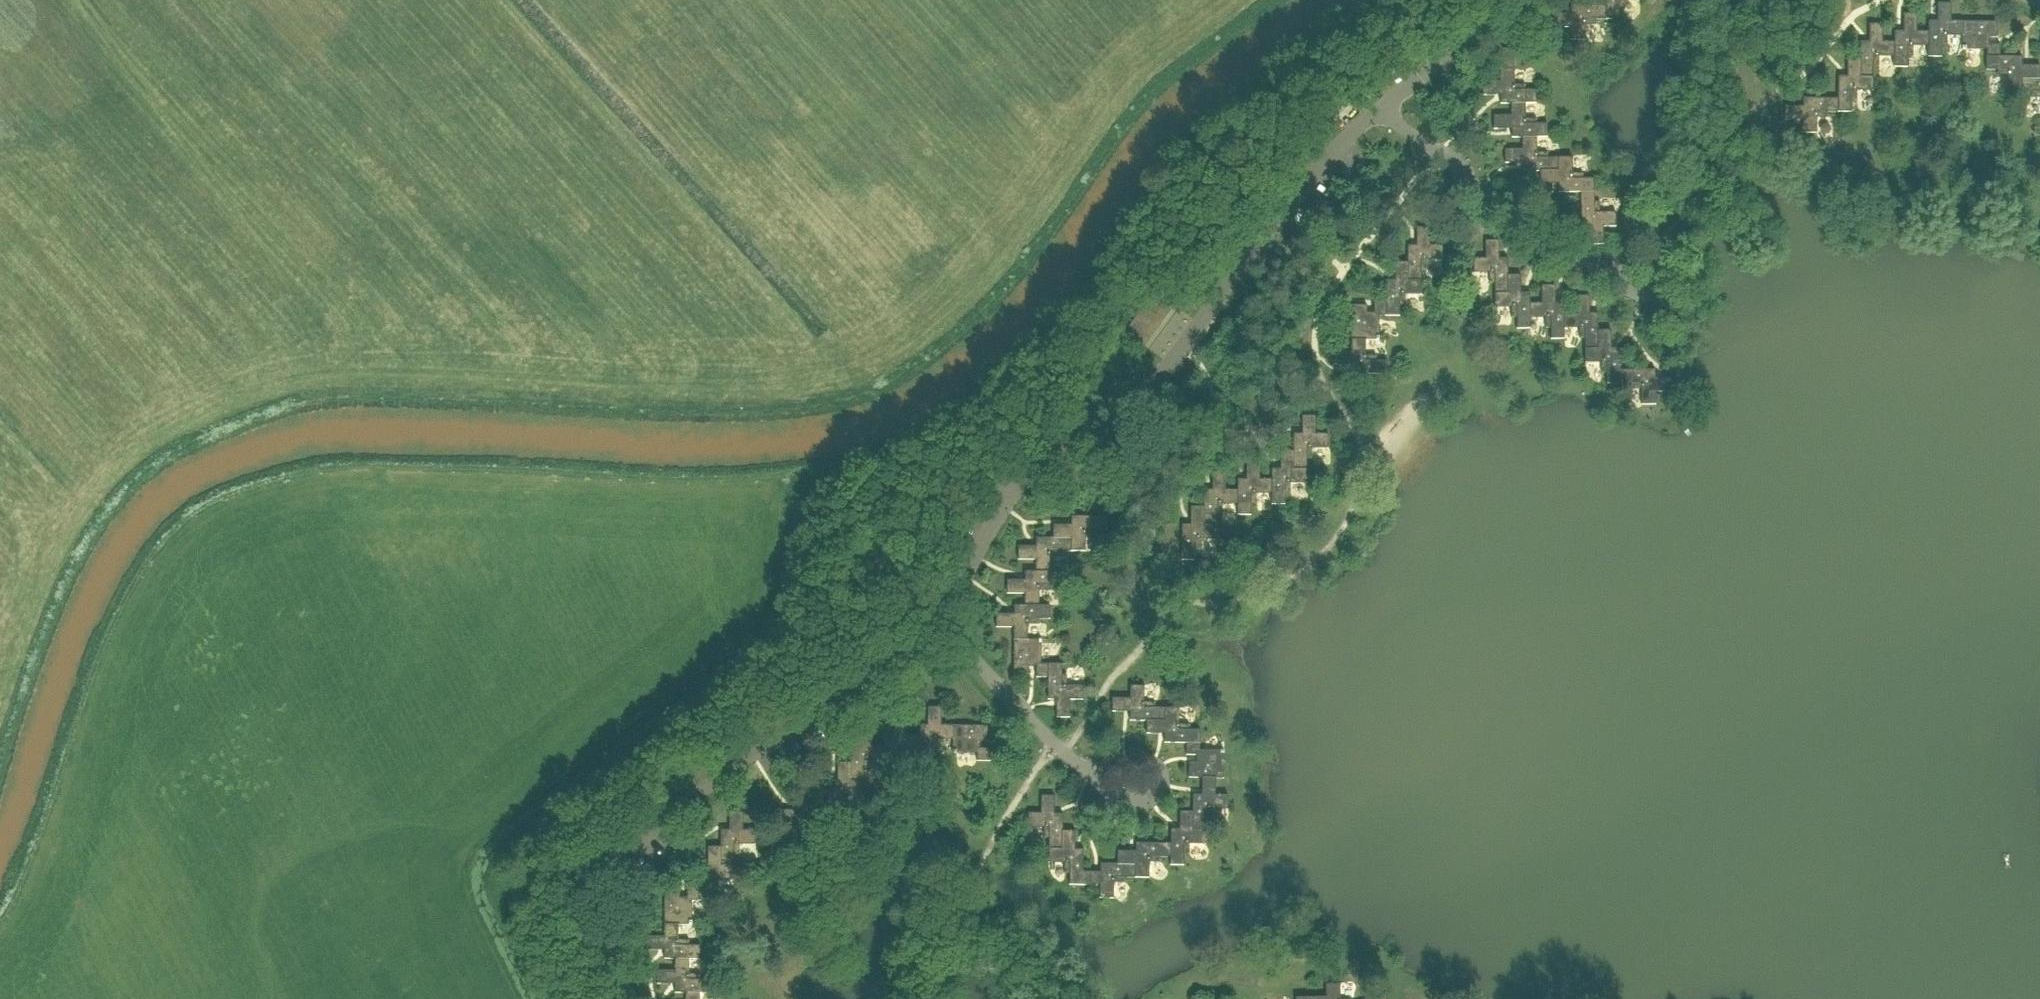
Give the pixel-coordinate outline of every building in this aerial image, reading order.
[(1606,6),(1571,5),(1571,14),(1553,14),(1553,27),(1571,28),(1571,40),(1585,40),(1585,24),(1595,24),(1595,19),(1620,19),(1620,8),(1625,8),(1625,0),(1606,0),(1606,6)] [(1937,3),(1937,21),(1928,21),(1928,32),(1916,32),(1917,14),(1903,14),(1903,31),(1894,31),(1894,42),(1882,42),(1883,24),(1869,24),(1869,42),(1860,42),(1860,58),(1847,58),(1847,76),(1838,76),(1838,98),(1803,97),(1803,106),(1785,105),(1785,119),(1802,119),(1802,132),(1816,132),(1817,116),(1826,116),(1826,111),(1851,112),(1851,100),(1856,100),(1856,90),(1872,91),(1873,65),(1878,66),(1878,56),(1893,56),(1893,67),(1907,67),(1907,55),(1912,55),(1913,46),(1927,46),(1927,57),(1941,57),(1941,45),(1946,45),(1947,36),(1962,36),(1961,49),(1986,50),(1985,70),(1997,70),(1997,75),(2006,76),(2006,92),(2031,92),(2031,97),(2039,98),(2039,79),(2038,79),(2039,66),(2021,66),(2021,57),(1999,57),(2000,45),(1989,45),(1989,38),(1997,38),(1997,22),(1950,21),(1951,4),(1937,3)] [(1517,49),(1502,49),(1502,82),(1485,82),(1485,95),(1502,95),(1502,104),(1513,104),(1513,115),(1495,115),(1495,129),(1513,129),(1513,137),(1524,138),(1524,149),(1506,149),(1506,163),(1524,163),(1524,171),(1541,171),(1541,184),(1559,184),(1559,193),(1581,193),(1581,227),(1590,227),(1590,245),(1603,245),(1603,227),(1616,227),(1616,213),(1600,213),(1600,203),(1595,203),(1595,179),(1583,179),(1583,174),(1573,174),(1573,158),(1548,158),(1548,152),(1538,152),(1538,138),(1549,138),(1549,124),(1537,124),(1537,119),(1527,119),(1527,104),(1538,104),(1538,90),(1526,90),(1526,85),(1517,85),(1517,49)] [(1430,228),(1416,228),(1416,246),(1407,245),(1407,263),(1394,262),(1394,280),(1385,280),(1385,302),(1373,302),(1373,312),(1366,312),(1366,304),(1351,304),(1350,350),(1333,350),(1333,363),(1350,364),(1350,373),(1385,374),(1385,360),(1374,360),(1374,355),(1364,354),(1365,339),(1378,340),(1378,315),(1398,316),(1398,304),(1403,304),(1404,295),(1419,295),(1420,270),(1425,270),(1425,261),(1441,261),(1442,247),(1429,246),(1430,228)] [(1501,240),(1487,240),(1487,258),(1475,258),(1474,272),(1490,273),(1490,282),(1495,282),(1495,308),(1511,308),(1511,317),(1516,317),(1516,329),(1530,329),(1530,318),(1545,318),(1545,327),(1550,327),(1550,339),(1564,339),(1564,328),(1579,328),(1579,338),(1584,338),(1584,363),(1600,363),(1600,373),(1605,373),(1605,385),(1630,385),(1630,390),(1639,390),(1639,406),(1654,406),(1654,394),(1672,394),(1672,380),(1654,380),(1654,371),(1619,371),(1619,349),(1610,349),(1610,331),(1598,331),(1597,314),(1589,314),(1589,296),(1575,296),(1575,314),(1564,314),(1564,303),(1555,303),(1555,286),(1542,286),(1541,303),(1530,304),(1530,293),(1521,293),(1522,275),(1509,275),(1509,258),(1501,258),(1501,240)] [(1320,417),(1306,417),(1306,435),(1297,435),(1297,452),(1284,452),(1284,469),(1275,469),(1275,480),(1263,480),(1263,462),(1249,462),(1249,480),(1240,480),(1240,491),(1229,491),(1229,473),(1215,473),(1215,491),(1206,491),(1206,508),(1193,508),(1193,525),(1184,525),(1184,561),(1198,561),(1198,549),(1203,549),(1203,540),(1219,540),(1220,514),(1225,514),(1225,505),(1240,505),(1240,516),(1254,516),(1254,504),(1259,504),(1259,494),(1275,494),(1274,505),(1288,505),(1288,493),(1294,493),(1294,484),(1310,484),(1310,458),(1316,458),(1316,449),(1332,449),(1332,435),(1319,435),(1320,417)] [(1108,517),(1072,517),(1072,526),(1054,525),(1054,538),(1036,538),(1036,546),(1018,546),(1018,560),(1036,560),(1036,571),(1025,571),(1025,580),(1007,580),(1007,593),(1025,594),(1025,605),(1014,605),(1014,614),(996,614),(996,627),(1014,627),(1014,674),(1029,674),(1029,666),(1036,666),(1036,677),(1048,677),(1048,698),(1057,698),(1056,716),(1070,716),(1070,699),(1083,699),(1083,684),(1067,684),(1067,675),(1062,675),(1062,663),(1042,663),(1042,639),(1029,639),(1029,624),(1038,624),(1038,619),(1050,619),(1050,605),(1039,605),(1039,590),(1049,590),(1049,585),(1061,585),(1061,572),(1050,572),(1051,557),(1060,557),(1060,552),(1086,552),(1086,536),(1096,536),(1096,531),(1108,531),(1108,517)] [(1143,688),(1129,688),(1129,700),(1111,700),(1111,713),(1129,714),(1129,722),(1146,722),(1146,735),(1163,735),(1163,744),(1186,744),(1185,755),(1196,756),(1196,763),(1188,763),(1188,778),(1202,778),(1201,795),(1193,795),(1192,812),(1180,812),(1180,829),(1171,829),(1171,843),(1136,843),(1136,851),(1118,851),(1118,864),(1101,863),(1101,872),(1084,872),(1084,850),(1075,850),(1076,831),(1063,831),(1063,814),(1055,814),(1055,796),(1041,796),(1041,814),(1029,814),(1028,829),(1044,829),(1044,838),(1049,838),(1049,864),(1065,864),(1065,874),(1070,874),(1070,886),(1100,886),(1100,899),(1115,899),(1115,883),(1124,883),(1124,878),(1150,878),(1150,862),(1159,862),(1159,857),(1170,857),(1170,865),(1184,865),(1184,853),(1189,853),(1190,844),(1206,844),(1206,819),(1211,819),(1211,809),(1227,810),(1228,795),(1215,795),(1215,778),(1223,778),(1224,751),(1199,750),(1199,731),(1187,730),(1188,725),(1178,725),(1178,709),(1153,709),(1153,704),(1143,704),(1143,688)] [(941,708),(928,707),(927,725),(919,725),(919,736),(907,735),(907,718),(894,718),(893,735),(885,735),(884,746),(873,746),(873,728),(859,728),(859,745),(850,745),(850,762),(837,762),(837,780),(828,780),(828,802),(793,801),(793,810),(775,809),(774,823),(792,823),(792,836),(807,836),(807,820),(816,820),(816,815),(841,815),(841,803),(847,804),(847,794),(863,794),(863,769),(869,769),(869,760),(884,760),(884,771),(897,771),(898,759),(903,759),(903,750),(918,750),(918,760),(932,761),(932,749),(937,749),(937,740),(952,740),(952,753),(977,753),(976,760),(990,760),(990,748),(979,748),(980,741),(987,741),(988,726),(941,725),(941,708)] [(729,812),(729,830),(721,830),(721,847),(708,847),(708,865),(699,865),(699,887),(687,887),(687,898),(680,898),(680,890),(665,890),(664,937),(646,937),(646,950),(664,950),(664,959),(675,959),(675,971),(657,971),(657,984),(675,984),(675,993),(685,993),(685,998),(700,998),(700,993),(711,993),(711,980),(699,980),(699,974),(689,974),(689,959),(700,959),(700,946),(688,945),(688,940),(679,940),(679,925),(692,925),(692,901),(712,901),(713,889),(718,889),(718,879),(734,880),(734,854),(739,854),(740,845),(756,845),(756,830),(743,830),(743,812),(729,812)] [(1341,984),(1326,984),(1327,997),(1296,997),(1296,998),(1341,998),(1341,984)]
